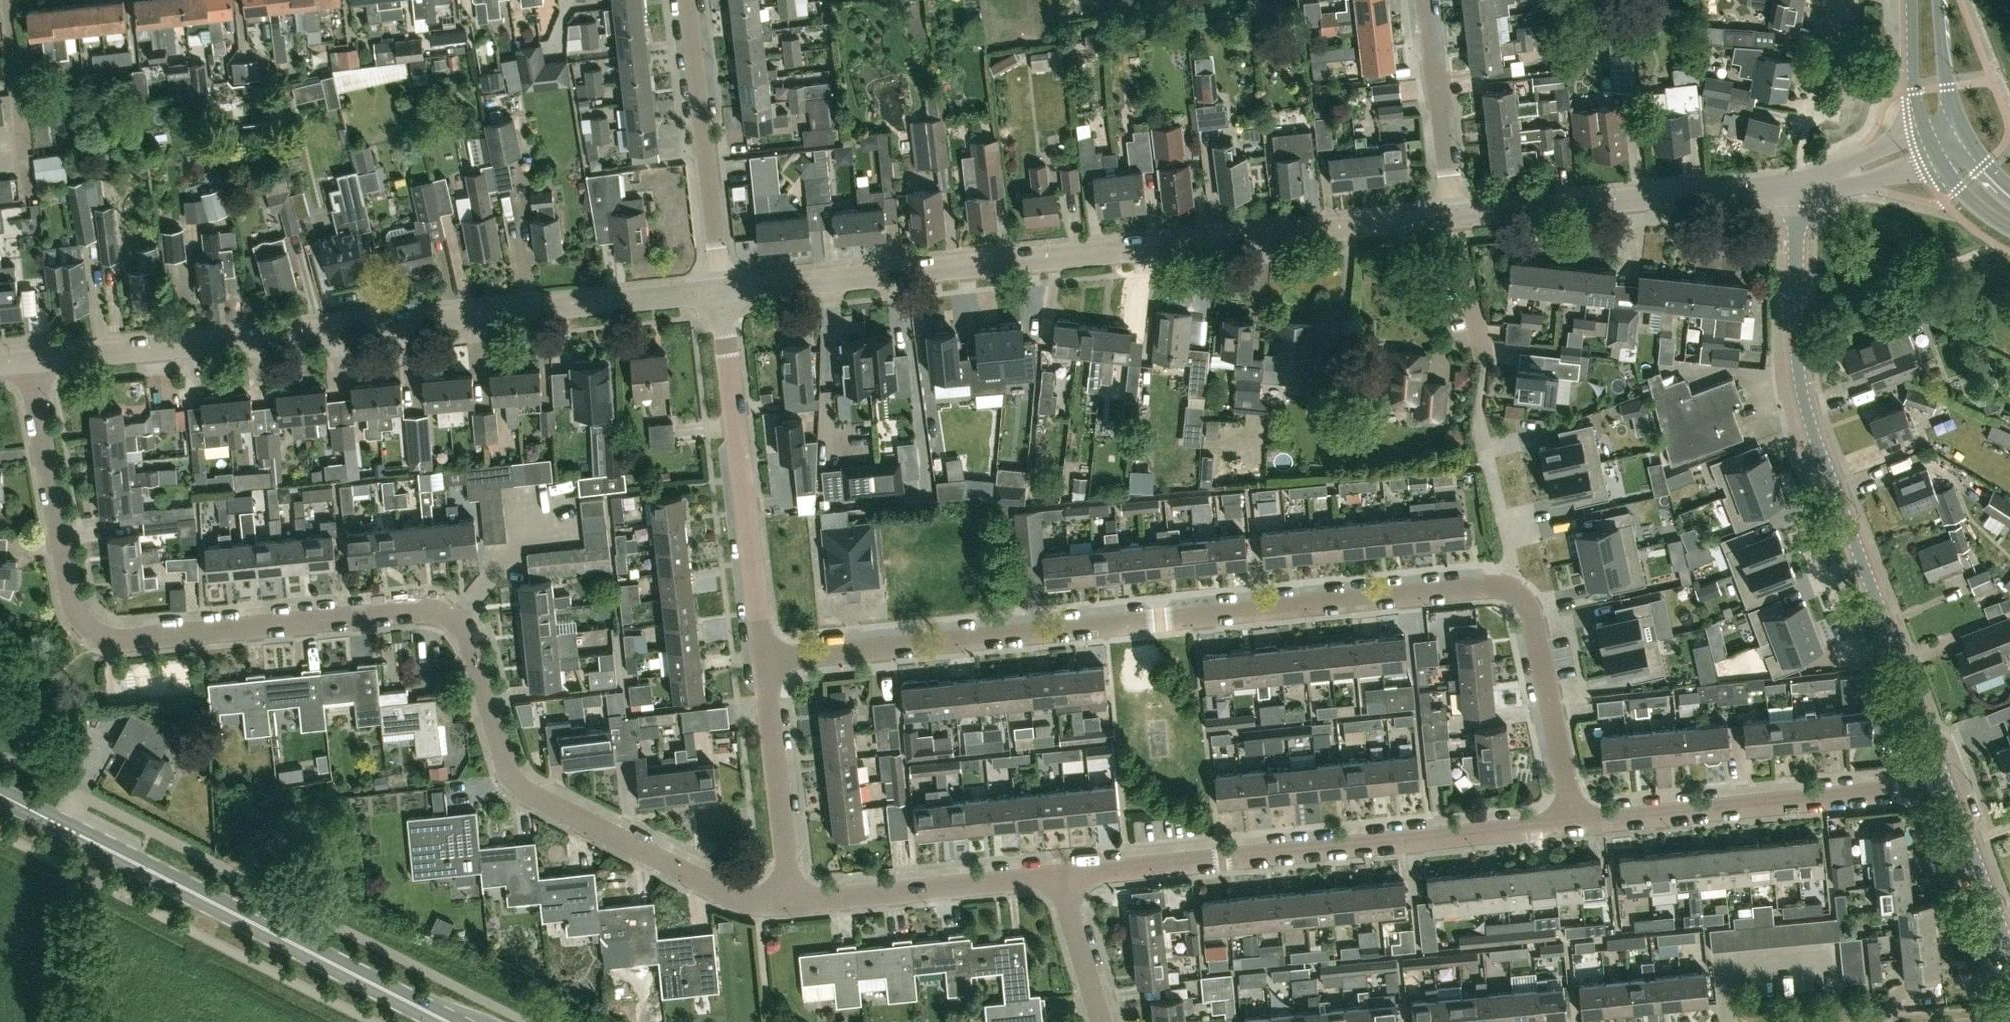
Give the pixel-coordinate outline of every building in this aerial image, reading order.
[(103,28),(127,25),(124,0),(107,0),(99,1),(103,28)] [(138,24),(150,22),(153,46),(148,47),(150,61),(157,60),(157,59),(168,57),(167,50),(166,45),(163,21),(160,0),(136,0),(138,24)] [(173,24),(171,24),(170,20),(185,18),(187,30),(188,30),(184,0),(160,0),(163,21),(166,45),(167,50),(176,49),(173,24)] [(211,25),(208,0),(184,0),(188,30),(191,32),(197,31),(201,26),(211,25)] [(211,25),(212,39),(214,52),(226,50),(225,38),(223,38),(221,18),(219,18),(218,14),(234,13),(232,0),(208,0),(211,25)] [(246,11),(246,21),(270,18),(268,0),(244,0),(246,11)] [(293,6),(293,0),(268,0),(270,18),(275,61),(288,60),(285,31),(281,32),(278,7),(293,6)] [(320,27),(318,13),(317,0),(293,0),(293,6),(308,4),(308,8),(305,8),(309,41),(321,40),(320,27)] [(318,13),(327,12),(326,2),(341,0),(317,0),(318,13)] [(381,33),(378,7),(377,0),(353,0),(353,3),(367,2),(369,21),(367,22),(369,35),(381,33)] [(426,15),(424,0),(414,0),(416,16),(426,15)] [(426,15),(426,21),(436,20),(433,2),(447,0),(424,0),(426,15)] [(485,0),(474,0),(475,1),(475,4),(482,9),(486,8),(485,0)] [(486,8),(487,8),(488,17),(500,16),(499,0),(485,0),(486,8)] [(574,11),(586,10),(584,0),(573,0),(574,11)] [(641,5),(640,0),(613,0),(614,8),(641,5)] [(758,6),(758,0),(731,0),(732,9),(758,6)] [(1348,9),(1336,10),(1336,14),(1335,14),(1335,22),(1336,23),(1357,20),(1388,17),(1386,0),(1347,0),(1348,9)] [(1494,16),(1493,3),(1514,1),(1514,0),(1463,0),(1465,19),(1494,16)] [(1800,3),(1788,0),(1738,0),(1750,2),(1750,5),(1770,9),(1767,21),(1794,27),(1800,3)] [(79,30),(103,28),(99,1),(76,4),(79,30)] [(794,2),(779,3),(780,16),(795,14),(794,2)] [(79,30),(76,4),(52,6),(58,57),(69,56),(66,32),(79,30)] [(617,29),(644,26),(641,5),(614,8),(617,29)] [(59,74),(60,73),(58,57),(52,6),(28,9),(31,36),(43,35),(45,57),(32,59),(34,75),(59,72),(59,74)] [(735,33),(771,28),(770,19),(760,20),(758,6),(732,9),(735,33)] [(1320,24),(1335,22),(1335,14),(1319,16),(1320,24)] [(1468,45),(1497,41),(1510,40),(1507,14),(1494,16),(1465,19),(1468,45)] [(226,17),(226,33),(241,32),(240,16),(226,17)] [(1359,45),(1390,41),(1388,17),(1357,20),(1336,23),(1335,22),(1320,24),(1321,35),(1337,33),(1337,34),(1358,32),(1359,45)] [(568,36),(580,35),(598,33),(596,20),(581,22),(580,19),(569,21),(568,36)] [(619,51),(646,48),(644,26),(617,29),(619,51)] [(1518,39),(1549,36),(1548,29),(1531,31),(1530,27),(1517,28),(1518,39)] [(1722,43),(1755,45),(1756,28),(1723,27),(1722,43)] [(430,45),(467,41),(466,28),(429,32),(430,45)] [(737,57),(764,53),(762,39),(772,38),(771,28),(735,33),(737,57)] [(598,33),(580,35),(582,47),(599,45),(598,33)] [(1497,41),(1468,45),(1471,70),(1500,67),(1499,54),(1515,52),(1515,50),(1533,48),(1532,45),(1550,43),(1549,36),(1518,39),(1510,40),(1497,41)] [(784,51),(799,50),(798,37),(783,38),(784,51)] [(408,39),(410,58),(423,57),(420,38),(408,39)] [(398,61),(398,58),(397,41),(397,39),(374,41),(375,57),(379,57),(380,63),(398,61)] [(408,39),(397,41),(398,58),(405,58),(410,58),(408,39)] [(1361,56),(1362,70),(1393,67),(1390,41),(1359,45),(1344,46),(1345,57),(1361,56)] [(524,89),(544,61),(542,42),(517,46),(521,72),(524,87),(524,89)] [(1764,59),(1765,47),(1734,44),(1731,61),(1740,63),(1738,74),(1753,77),(1751,93),(1782,97),(1788,60),(1765,56),(1765,59),(1764,59)] [(339,66),(352,66),(352,65),(360,64),(358,47),(337,49),(339,66)] [(622,75),(649,73),(646,48),(619,51),(622,75)] [(1312,61),(1329,59),(1328,48),(1311,50),(1312,61)] [(106,52),(107,66),(131,63),(130,49),(106,52)] [(799,50),(784,51),(785,64),(801,62),(799,50)] [(93,68),(107,66),(106,52),(92,53),(93,64),(93,68)] [(740,80),(766,77),(777,76),(777,67),(765,68),(764,53),(737,57),(740,80)] [(1633,53),(1610,53),(1608,53),(1611,90),(1638,88),(1635,53),(1633,53)] [(245,61),(247,78),(259,77),(257,59),(245,61)] [(524,89),(524,90),(570,84),(567,59),(544,61),(524,89)] [(168,76),(189,73),(187,61),(167,64),(168,76)] [(235,80),(247,78),(245,61),(232,62),(233,71),(235,80)] [(188,64),(191,89),(193,89),(203,123),(216,120),(205,87),(208,87),(205,62),(188,64)] [(1197,68),(1201,96),(1217,94),(1213,65),(1197,68)] [(1657,152),(1689,148),(1688,135),(1702,134),(1695,67),(1673,70),(1675,84),(1664,85),(1668,115),(1654,116),(1657,152)] [(586,83),(604,80),(602,68),(584,70),(586,83)] [(137,100),(150,99),(147,71),(142,69),(132,70),(133,80),(137,100)] [(501,70),(480,73),(482,90),(503,86),(501,70)] [(521,72),(505,75),(508,90),(524,87),(521,72)] [(328,107),(341,104),(333,73),(321,76),(322,78),(293,85),(297,101),(325,95),(328,107)] [(625,101),(652,98),(649,73),(622,75),(625,101)] [(1564,86),(1563,73),(1532,76),(1533,89),(1555,87),(1564,86)] [(1706,94),(1706,95),(1727,99),(1728,99),(1732,80),(1705,75),(1701,93),(1706,94)] [(743,104),(769,101),(766,77),(740,80),(743,104)] [(604,80),(586,83),(576,84),(577,94),(587,93),(587,94),(605,93),(604,80)] [(1400,96),(1399,81),(1371,84),(1372,99),(1400,96)] [(805,84),(788,85),(790,98),(806,96),(805,84)] [(1487,118),(1516,115),(1516,114),(1535,112),(1534,100),(1518,101),(1517,90),(1513,91),(1513,88),(1484,91),(1487,118)] [(942,116),(940,103),(939,92),(926,93),(929,118),(922,119),(927,167),(949,164),(943,116),(942,116)] [(1725,112),(1727,99),(1706,95),(1703,107),(1706,131),(1720,135),(1724,120),(1746,126),(1743,140),(1773,148),(1778,124),(1733,111),(1732,114),(1725,112)] [(791,111),(807,109),(806,96),(790,98),(791,111)] [(628,126),(655,122),(652,98),(625,101),(628,126)] [(1549,99),(1534,100),(1535,112),(1550,111),(1549,99)] [(769,101),(743,104),(746,129),(788,124),(787,112),(776,113),(774,100),(769,101)] [(1225,109),(1224,100),(1216,101),(1216,103),(1195,106),(1195,110),(1196,119),(1198,128),(1228,125),(1227,109),(1225,109)] [(1379,118),(1403,116),(1401,102),(1377,105),(1379,118)] [(1628,156),(1622,106),(1588,110),(1588,111),(1572,112),(1576,142),(1592,140),(1594,160),(1628,156)] [(1312,117),(1316,148),(1333,146),(1330,116),(1325,116),(1324,110),(1318,110),(1319,112),(1314,112),(1315,117),(1312,117)] [(584,131),(609,128),(607,115),(590,117),(582,119),(584,131)] [(1553,137),(1568,136),(1569,136),(1568,134),(1565,134),(1565,129),(1561,126),(1552,127),(1552,125),(1517,129),(1516,115),(1487,118),(1490,144),(1519,141),(1519,140),(1538,138),(1538,139),(1553,137)] [(487,134),(492,159),(520,154),(514,118),(485,123),(487,134)] [(655,122),(628,126),(631,150),(632,163),(659,159),(658,147),(655,122)] [(1152,127),(1159,186),(1162,185),(1164,204),(1191,201),(1187,164),(1176,165),(1174,150),(1187,148),(1183,123),(1152,127)] [(804,144),(834,141),(832,128),(832,125),(812,128),(802,129),(804,144)] [(609,128),(584,131),(586,144),(610,140),(609,128)] [(1117,172),(1122,209),(1147,206),(1141,157),(1152,156),(1148,128),(1133,130),(1134,139),(1127,139),(1130,170),(1118,171),(1117,172)] [(1269,158),(1274,158),(1277,191),(1303,188),(1299,155),(1289,156),(1286,129),(1266,131),(1269,158)] [(492,159),(487,134),(479,136),(484,160),(492,159)] [(1122,209),(1117,172),(1118,171),(1116,151),(1102,153),(1102,151),(1095,152),(1093,134),(1078,136),(1081,164),(1092,163),(1098,211),(1122,209)] [(1381,152),(1380,145),(1367,146),(1366,136),(1354,137),(1356,147),(1357,155),(1359,182),(1384,180),(1384,179),(1382,152),(1381,152)] [(1568,136),(1553,137),(1554,147),(1556,163),(1571,161),(1569,136),(1568,136)] [(1539,148),(1554,147),(1553,137),(1538,139),(1539,148)] [(971,226),(997,223),(993,196),(1005,194),(999,138),(970,141),(975,178),(965,179),(967,196),(971,226)] [(894,176),(892,159),(889,139),(861,143),(861,149),(878,148),(883,196),(895,194),(893,176),(894,176)] [(1519,141),(1490,144),(1493,170),(1522,167),(1522,166),(1537,165),(1536,147),(1520,149),(1519,141)] [(1382,152),(1384,179),(1408,176),(1404,142),(1380,145),(1381,152),(1382,152)] [(1234,159),(1232,144),(1214,146),(1220,197),(1248,194),(1248,192),(1252,188),(1251,178),(1246,176),(1244,158),(1234,159)] [(815,163),(819,202),(831,201),(825,147),(813,148),(814,159),(815,163)] [(785,246),(780,191),(778,191),(774,153),(749,156),(753,193),(766,192),(769,217),(757,218),(760,248),(785,246)] [(1331,185),(1359,182),(1357,155),(1328,158),(1331,185)] [(364,159),(369,185),(382,183),(378,156),(364,159)] [(805,178),(807,203),(819,202),(815,163),(814,159),(811,160),(800,174),(805,178)] [(1048,192),(1045,163),(1030,165),(1033,193),(1023,194),(1026,219),(1059,216),(1056,191),(1048,192)] [(1063,190),(1080,189),(1077,166),(1060,168),(1063,190)] [(622,198),(619,171),(586,175),(593,217),(611,215),(615,254),(645,251),(641,210),(644,210),(642,196),(622,198)] [(300,231),(289,188),(285,176),(264,182),(267,193),(266,194),(271,212),(280,210),(286,234),(300,231)] [(1,178),(4,200),(14,199),(11,177),(1,178)] [(78,242),(96,238),(84,179),(66,182),(78,242)] [(412,183),(420,217),(439,212),(432,179),(412,183)] [(485,191),(483,179),(469,182),(472,193),(470,194),(474,217),(464,218),(471,253),(499,248),(488,190),(485,191)] [(858,208),(861,238),(886,235),(883,205),(871,207),(869,185),(856,187),(858,208)] [(187,220),(208,218),(227,213),(220,188),(201,194),(202,198),(185,199),(187,220)] [(555,216),(552,190),(531,192),(532,205),(539,204),(540,218),(531,219),(535,253),(562,250),(558,216),(555,216)] [(780,191),(785,246),(811,243),(808,213),(802,213),(802,214),(796,214),(796,206),(787,200),(786,192),(786,191),(786,190),(780,191)] [(911,234),(944,231),(940,190),(907,192),(911,234)] [(332,278),(358,272),(358,269),(366,267),(358,230),(371,227),(365,200),(333,207),(339,233),(320,237),(328,273),(331,272),(332,278)] [(102,259),(118,257),(112,206),(96,208),(102,259)] [(835,241),(861,238),(858,208),(832,211),(835,241)] [(446,218),(432,220),(434,235),(448,233),(446,218)] [(435,262),(426,223),(407,227),(403,224),(389,227),(386,232),(387,240),(394,272),(435,262)] [(162,230),(165,259),(186,256),(182,228),(162,230)] [(221,248),(218,230),(202,232),(205,259),(196,260),(198,284),(194,285),(195,293),(199,293),(199,295),(226,292),(224,275),(236,274),(233,247),(221,248)] [(287,250),(283,236),(270,240),(267,239),(263,239),(261,240),(258,241),(256,243),(253,244),(256,258),(260,257),(268,288),(295,281),(287,250)] [(83,258),(81,242),(44,246),(48,283),(60,282),(64,311),(90,308),(84,259),(84,258),(83,258)] [(132,302),(158,299),(154,266),(159,266),(157,244),(136,246),(138,267),(128,268),(132,302)] [(1534,292),(1536,263),(1511,260),(1508,289),(1534,292)] [(25,313),(23,292),(18,293),(15,263),(0,265),(0,316),(25,313)] [(1560,294),(1563,266),(1536,263),(1534,292),(1560,294)] [(1586,297),(1589,268),(1563,266),(1560,294),(1586,297)] [(1589,268),(1586,297),(1613,300),(1616,271),(1589,268)] [(1661,329),(1667,276),(1656,275),(1656,273),(1654,270),(1645,269),(1643,271),(1643,273),(1641,273),(1637,302),(1652,304),(1650,322),(1655,329),(1661,329)] [(1690,308),(1693,279),(1667,276),(1661,329),(1660,339),(1661,339),(1659,361),(1668,362),(1668,363),(1672,363),(1675,334),(1671,333),(1674,306),(1690,308)] [(1710,361),(1719,282),(1693,279),(1690,308),(1702,309),(1700,325),(1702,327),(1699,360),(1710,361)] [(1719,282),(1710,361),(1737,364),(1739,347),(1723,345),(1724,332),(1740,334),(1745,285),(1719,282)] [(1622,335),(1625,307),(1612,305),(1609,334),(1622,335)] [(1625,307),(1622,335),(1634,336),(1637,308),(1625,307)] [(1204,397),(1209,349),(1188,347),(1191,313),(1157,310),(1153,358),(1191,362),(1187,395),(1204,397)] [(1528,343),(1532,312),(1521,311),(1521,322),(1507,320),(1505,341),(1528,343)] [(1532,312),(1528,343),(1529,343),(1531,327),(1541,328),(1542,313),(1532,312)] [(1582,332),(1584,318),(1573,316),(1572,331),(1582,332)] [(1215,333),(1213,352),(1236,354),(1234,376),(1236,376),(1234,410),(1270,413),(1270,409),(1259,398),(1261,380),(1263,365),(1263,356),(1251,355),(1253,319),(1224,317),(1223,333),(1215,333)] [(1584,318),(1582,332),(1594,334),(1595,319),(1584,318)] [(1077,353),(1080,326),(1069,325),(1068,320),(1057,319),(1056,323),(1054,323),(1051,351),(1053,351),(1052,355),(1054,358),(1055,359),(1064,360),(1067,359),(1068,357),(1068,353),(1077,353)] [(1209,320),(1194,319),(1194,338),(1209,338),(1209,320)] [(1263,365),(1261,380),(1289,383),(1289,389),(1305,390),(1311,325),(1278,322),(1275,354),(1264,353),(1263,356),(1263,365)] [(1022,324),(999,326),(1004,381),(1035,378),(1036,366),(1034,340),(1023,341),(1022,324)] [(979,355),(969,356),(971,382),(972,393),(1004,390),(1004,381),(999,326),(977,328),(978,338),(979,355)] [(1100,392),(1101,382),(1107,329),(1080,326),(1077,353),(1091,355),(1087,391),(1100,392)] [(1115,330),(1107,329),(1101,382),(1112,383),(1115,357),(1128,359),(1131,331),(1130,331),(1128,327),(1118,326),(1115,330)] [(955,331),(929,333),(933,376),(947,374),(948,384),(971,382),(969,356),(958,357),(956,340),(955,331)] [(1854,379),(1869,373),(1874,386),(1917,370),(1910,351),(1913,349),(1908,335),(1904,333),(1885,340),(1883,336),(1844,351),(1854,379)] [(870,339),(867,339),(871,386),(895,384),(896,393),(910,392),(906,354),(893,355),(892,336),(886,337),(885,334),(869,335),(870,339)] [(846,389),(871,386),(867,339),(842,341),(846,389)] [(1580,359),(1581,345),(1561,343),(1560,357),(1580,359)] [(813,398),(811,374),(813,374),(810,345),(782,347),(785,376),(798,375),(800,399),(813,398)] [(1441,417),(1441,384),(1423,383),(1425,353),(1388,350),(1385,398),(1418,400),(1417,413),(1441,417)] [(638,352),(636,357),(631,357),(635,395),(670,392),(665,354),(650,355),(648,352),(638,352)] [(1578,379),(1580,362),(1543,358),(1542,369),(1518,367),(1515,396),(1531,398),(1531,401),(1555,404),(1558,377),(1578,379)] [(597,414),(597,422),(612,421),(608,367),(608,365),(591,367),(591,361),(574,362),(575,368),(571,368),(575,416),(597,414)] [(1128,363),(1124,400),(1136,401),(1140,364),(1128,363)] [(1055,413),(1057,394),(1052,393),(1054,370),(1043,369),(1038,411),(1055,413)] [(515,373),(517,400),(518,412),(539,410),(541,410),(540,397),(541,397),(539,370),(515,373)] [(1667,391),(1659,372),(1647,376),(1672,464),(1744,436),(1733,408),(1744,404),(1733,376),(1691,392),(1687,382),(1667,391)] [(518,412),(517,400),(515,373),(489,375),(492,402),(507,401),(509,424),(513,426),(516,425),(519,423),(518,412)] [(450,424),(447,379),(438,380),(437,376),(434,374),(426,375),(424,378),(424,381),(422,381),(425,408),(437,407),(439,425),(450,424)] [(447,379),(450,424),(463,422),(461,405),(474,404),(472,376),(447,379)] [(1340,412),(1340,406),(1341,380),(1331,378),(1313,376),(1312,409),(1340,412)] [(376,385),(381,428),(393,427),(392,412),(403,411),(400,383),(376,385)] [(380,428),(381,428),(376,385),(351,388),(354,416),(366,415),(368,425),(364,426),(365,436),(369,438),(381,437),(380,428)] [(301,393),(305,435),(316,435),(315,421),(329,419),(326,391),(323,391),(322,387),(312,388),(311,392),(301,393)] [(1933,412),(1938,397),(1908,387),(1902,402),(1933,412)] [(305,435),(301,393),(291,395),(289,391),(279,392),(278,396),(276,396),(279,424),(291,423),(293,437),(305,435)] [(226,401),(230,442),(243,441),(241,427),(254,426),(251,399),(248,399),(247,395),(237,396),(236,400),(226,401)] [(1644,398),(1630,401),(1633,415),(1647,412),(1644,398)] [(230,442),(226,401),(216,402),(214,399),(204,400),(203,404),(201,404),(204,428),(190,429),(191,438),(190,438),(193,471),(206,469),(204,445),(230,442)] [(163,406),(165,431),(177,430),(177,428),(186,427),(183,406),(175,406),(175,405),(163,406)] [(165,431),(163,406),(150,408),(151,412),(145,420),(130,421),(128,422),(124,423),(123,412),(92,415),(95,440),(154,434),(154,432),(165,431)] [(1879,442),(1911,430),(1902,406),(1870,418),(1879,442)] [(553,409),(541,410),(539,410),(542,435),(555,433),(553,409)] [(484,414),(487,442),(498,441),(495,413),(484,414)] [(476,443),(487,442),(484,414),(473,415),(476,443)] [(420,459),(416,418),(416,415),(404,416),(408,460),(420,459)] [(416,418),(420,459),(421,471),(435,470),(430,417),(416,418)] [(775,429),(776,442),(780,441),(781,457),(794,456),(797,493),(816,491),(817,439),(804,440),(802,418),(778,421),(778,429),(775,429)] [(342,423),(345,447),(356,446),(354,422),(342,423)] [(651,449),(675,447),(672,422),(648,424),(651,449)] [(1565,428),(1568,441),(1559,443),(1541,447),(1546,473),(1601,460),(1592,422),(1565,428)] [(332,448),(345,447),(342,423),(330,424),(332,448)] [(1991,424),(1986,436),(2009,447),(2009,432),(1991,424)] [(270,465),(272,487),(283,485),(280,454),(282,453),(279,430),(267,431),(270,465)] [(258,466),(270,465),(267,431),(255,432),(258,466)] [(128,462),(127,461),(126,449),(144,448),(143,446),(155,445),(154,434),(95,440),(97,465),(128,462)] [(619,434),(605,434),(607,474),(621,472),(622,472),(619,434)] [(1893,469),(1915,460),(1910,449),(1888,458),(1893,469)] [(1727,493),(1727,494),(1775,476),(1766,454),(1749,460),(1740,464),(1736,452),(1710,462),(1718,484),(1723,483),(1727,493)] [(537,460),(539,480),(552,479),(550,459),(537,460)] [(539,480),(537,460),(524,462),(527,482),(539,480)] [(862,464),(864,494),(903,490),(900,460),(862,464)] [(1609,498),(1601,460),(1546,473),(1552,498),(1570,494),(1579,492),(1582,504),(1609,498)] [(145,483),(143,470),(135,471),(134,461),(127,461),(128,462),(97,465),(99,490),(137,486),(140,486),(140,485),(136,486),(136,484),(145,483)] [(524,462),(512,463),(513,483),(527,482),(524,462)] [(513,483),(512,463),(499,464),(500,469),(502,484),(513,483)] [(864,494),(862,464),(842,466),(845,496),(864,494)] [(157,468),(143,470),(145,483),(145,485),(159,483),(157,468)] [(208,489),(207,477),(206,469),(195,471),(196,479),(193,480),(194,490),(208,489)] [(480,487),(502,485),(502,484),(500,469),(466,472),(468,499),(481,498),(480,487)] [(1935,493),(1926,470),(1894,482),(1905,513),(1937,501),(1946,524),(1963,517),(1952,487),(1935,493)] [(1433,484),(1452,482),(1451,471),(1432,473),(1433,484)] [(593,475),(578,477),(580,494),(602,491),(627,488),(627,486),(625,472),(622,472),(621,472),(607,474),(593,475)] [(1407,476),(1408,486),(1426,484),(1425,474),(1407,476)] [(215,476),(207,477),(208,489),(220,488),(219,475),(215,476)] [(1389,488),(1408,486),(1407,476),(1388,477),(1389,488)] [(1783,499),(1775,476),(1727,494),(1727,493),(1722,495),(1736,529),(1761,520),(1757,508),(1766,505),(1783,499)] [(965,477),(936,480),(938,498),(954,497),(963,497),(965,477)] [(984,478),(983,498),(992,499),(994,479),(984,478)] [(1357,480),(1358,491),(1377,489),(1376,478),(1357,480)] [(375,495),(375,480),(355,481),(355,496),(375,495)] [(1339,492),(1358,491),(1357,480),(1339,481),(1339,492)] [(997,482),(995,500),(1024,502),(1026,484),(997,482)] [(340,485),(342,511),(354,510),(352,483),(340,485)] [(1307,484),(1308,495),(1327,494),(1326,483),(1307,484)] [(1290,497),(1308,495),(1307,484),(1288,486),(1290,497)] [(304,500),(334,498),(333,485),(303,488),(304,500)] [(503,497),(502,487),(502,485),(480,487),(481,498),(481,499),(503,497)] [(137,486),(99,490),(102,515),(143,511),(140,486),(137,486)] [(453,554),(449,522),(433,524),(431,502),(433,502),(432,488),(420,489),(428,556),(453,554)] [(1254,513),(1262,512),(1261,499),(1276,498),(1275,488),(1256,489),(1257,500),(1253,500),(1254,513)] [(403,559),(428,556),(420,489),(423,525),(399,528),(403,559)] [(1993,489),(1982,508),(2009,525),(2009,499),(1993,489)] [(1223,502),(1242,501),(1241,490),(1222,492),(1223,502)] [(395,492),(397,506),(408,505),(406,491),(395,492)] [(385,507),(397,506),(395,492),(383,493),(385,507)] [(227,496),(228,506),(229,511),(253,509),(252,493),(227,495),(227,496)] [(1191,495),(1192,505),(1210,503),(1209,493),(1191,495)] [(611,496),(614,520),(625,519),(622,495),(611,496)] [(653,524),(685,520),(684,509),(687,508),(686,498),(683,498),(682,495),(650,499),(650,501),(653,524)] [(1172,507),(1192,505),(1191,495),(1171,497),(1172,507)] [(482,510),(504,508),(503,497),(481,499),(482,510)] [(583,517),(605,514),(603,497),(581,500),(583,517)] [(282,541),(285,572),(310,569),(308,538),(305,515),(303,498),(294,499),(295,515),(294,515),(297,539),(282,541)] [(1140,499),(1141,509),(1159,508),(1158,498),(1140,499)] [(1122,511),(1141,509),(1140,499),(1121,501),(1122,511)] [(1439,545),(1451,543),(1454,546),(1467,545),(1470,540),(1468,524),(1463,525),(1462,511),(1447,512),(1445,499),(1435,500),(1437,513),(1436,513),(1439,545)] [(257,543),(261,575),(285,572),(282,541),(280,517),(279,501),(269,502),(270,517),(272,542),(258,543),(257,543)] [(1089,504),(1090,514),(1109,512),(1108,502),(1089,504)] [(1072,516),(1090,514),(1089,504),(1071,506),(1072,516)] [(144,523),(192,519),(192,517),(195,516),(194,505),(162,508),(163,519),(143,521),(144,523)] [(218,507),(220,524),(230,523),(228,506),(218,507)] [(1043,553),(1044,553),(1041,518),(1066,516),(1065,506),(1059,506),(1015,511),(1020,561),(1043,559),(1043,553)] [(483,520),(505,518),(504,508),(482,510),(483,520)] [(848,523),(846,508),(820,511),(821,526),(828,590),(879,584),(873,521),(848,523)] [(261,575),(257,543),(258,543),(254,509),(240,511),(244,545),(231,546),(234,578),(261,575)] [(1602,516),(1605,527),(1595,529),(1578,533),(1583,559),(1637,547),(1629,510),(1602,516)] [(1417,551),(1427,550),(1429,547),(1429,546),(1439,545),(1436,513),(1411,516),(1414,547),(1414,548),(1417,551)] [(585,533),(606,530),(605,514),(583,517),(585,533)] [(1390,550),(1414,547),(1411,516),(1386,518),(1390,550)] [(308,538),(310,569),(336,566),(333,534),(337,533),(336,518),(321,519),(323,536),(308,538)] [(484,531),(507,529),(505,518),(483,520),(484,531)] [(1365,552),(1390,550),(1386,518),(1361,521),(1365,552)] [(192,519),(144,523),(144,533),(180,530),(180,529),(193,528),(192,519)] [(449,522),(453,554),(479,551),(475,519),(449,522)] [(656,551),(689,547),(685,520),(653,524),(656,551)] [(1340,555),(1365,552),(1361,521),(1336,523),(1340,555)] [(378,562),(374,530),(373,522),(362,523),(363,531),(348,533),(352,565),(378,562)] [(1315,558),(1340,555),(1336,523),(1311,526),(1315,558)] [(1930,579),(1962,567),(1957,552),(1969,547),(1961,525),(1948,529),(1951,538),(1919,550),(1930,579)] [(1290,560),(1315,558),(1311,526),(1287,529),(1290,560)] [(1198,569),(1195,538),(1180,540),(1179,527),(1168,528),(1172,572),(1198,569)] [(378,562),(403,559),(399,528),(374,530),(378,562)] [(1148,574),(1172,572),(1168,528),(1156,529),(1157,542),(1145,543),(1148,574)] [(507,529),(484,531),(486,543),(508,540),(507,529)] [(1264,563),(1290,560),(1287,529),(1261,531),(1264,563)] [(1738,558),(1742,569),(1743,569),(1786,553),(1777,530),(1760,537),(1751,540),(1747,529),(1721,539),(1729,561),(1738,558)] [(588,548),(608,546),(606,530),(585,533),(587,548),(588,548)] [(1122,577),(1119,546),(1117,530),(1104,532),(1106,547),(1093,548),(1097,579),(1099,584),(1110,582),(1112,578),(1122,577)] [(625,552),(627,552),(625,533),(615,534),(617,552),(625,552)] [(1220,536),(1223,567),(1248,564),(1245,533),(1220,536)] [(113,564),(142,561),(159,559),(158,548),(141,550),(139,535),(110,538),(113,564)] [(1198,569),(1223,567),(1220,536),(1195,538),(1198,569)] [(1122,577),(1148,574),(1145,543),(1119,546),(1122,577)] [(209,580),(234,578),(231,546),(206,549),(209,580)] [(588,548),(591,570),(610,567),(608,546),(588,548)] [(659,577),(692,573),(689,547),(656,551),(659,577)] [(1646,584),(1637,547),(1583,559),(1589,584),(1607,580),(1616,578),(1619,590),(1646,584)] [(578,571),(591,570),(588,548),(587,548),(575,549),(578,571)] [(1072,582),(1097,579),(1093,548),(1069,551),(1072,582)] [(566,572),(578,571),(575,549),(563,551),(566,572)] [(17,559),(2,559),(2,551),(0,551),(0,592),(11,596),(16,584),(17,584),(17,559)] [(555,574),(566,572),(563,551),(552,552),(555,574)] [(1062,583),(1072,582),(1069,551),(1044,553),(1043,553),(1043,559),(1046,584),(1047,584),(1049,588),(1061,587),(1062,583)] [(543,575),(555,574),(552,552),(541,553),(543,575)] [(627,570),(625,552),(617,552),(615,552),(617,571),(627,570)] [(531,576),(543,575),(541,553),(528,555),(531,576)] [(1743,569),(1742,569),(1733,572),(1746,606),(1772,597),(1768,585),(1777,582),(1794,575),(1786,553),(1743,569)] [(198,578),(197,556),(166,557),(167,570),(186,568),(186,579),(198,578)] [(142,561),(113,564),(116,591),(145,588),(145,587),(158,586),(156,575),(143,575),(142,561)] [(2009,575),(2009,563),(2000,573),(2006,579),(2009,575)] [(1692,581),(1688,564),(1687,564),(1678,566),(1678,568),(1682,583),(1692,581)] [(1978,601),(1988,597),(1996,593),(1985,568),(1967,576),(1978,601)] [(663,603),(695,600),(692,573),(659,577),(663,603)] [(522,611),(554,607),(571,605),(570,594),(553,596),(552,582),(519,585),(519,587),(516,589),(517,598),(521,600),(522,611)] [(621,603),(631,601),(629,583),(619,584),(621,603)] [(190,604),(191,585),(177,585),(177,604),(190,604)] [(665,627),(698,623),(695,600),(663,603),(665,627)] [(1648,639),(1648,638),(1645,625),(1654,623),(1649,600),(1622,605),(1625,617),(1615,619),(1597,623),(1603,649),(1648,639)] [(1773,600),(1748,610),(1756,632),(1770,627),(1774,638),(1813,623),(1804,601),(1787,608),(1778,611),(1773,600)] [(621,603),(623,621),(633,620),(631,601),(621,603)] [(525,636),(576,630),(576,629),(557,631),(554,607),(522,611),(522,612),(519,614),(520,623),(524,625),(525,636)] [(2009,648),(2009,625),(2007,617),(1961,635),(1966,649),(1957,652),(1968,681),(2005,667),(2000,652),(2009,648)] [(1718,620),(1705,625),(1708,637),(1721,631),(1718,620)] [(668,650),(700,646),(698,623),(665,627),(668,650)] [(1813,623),(1774,638),(1769,639),(1774,651),(1765,655),(1774,677),(1799,667),(1795,656),(1804,652),(1821,646),(1813,623)] [(527,661),(578,656),(576,630),(525,636),(526,647),(522,649),(523,658),(527,660),(527,661)] [(1459,661),(1490,657),(1494,655),(1493,644),(1489,643),(1488,632),(1466,634),(1456,636),(1459,661)] [(1378,637),(1382,669),(1407,666),(1404,634),(1378,637)] [(625,655),(636,654),(634,635),(623,636),(625,655)] [(1657,636),(1648,638),(1648,639),(1603,649),(1609,674),(1626,670),(1636,668),(1639,680),(1665,674),(1657,636)] [(1356,671),(1382,669),(1378,637),(1353,639),(1356,671)] [(1416,666),(1426,665),(1439,663),(1436,637),(1413,639),(1416,666)] [(1332,674),(1356,671),(1353,639),(1328,642),(1332,674)] [(1306,676),(1332,674),(1328,642),(1303,644),(1306,676)] [(1281,679),(1278,647),(1277,647),(1277,645),(1275,643),(1266,644),(1265,646),(1265,648),(1253,649),(1256,681),(1257,681),(1259,696),(1270,694),(1268,680),(1281,679)] [(1281,679),(1306,676),(1303,644),(1278,647),(1281,679)] [(671,675),(703,671),(700,646),(668,650),(671,675)] [(1231,683),(1256,681),(1253,649),(1228,651),(1231,683)] [(1230,684),(1231,683),(1228,651),(1201,654),(1205,693),(1215,692),(1215,697),(1231,695),(1230,684)] [(636,654),(625,655),(628,674),(638,672),(636,654)] [(578,656),(527,661),(529,672),(525,674),(526,683),(530,685),(530,686),(562,683),(561,668),(579,666),(578,656)] [(1448,678),(1449,687),(1493,682),(1492,672),(1496,670),(1495,659),(1491,658),(1490,657),(1459,661),(1460,677),(1448,678)] [(383,721),(380,693),(377,663),(359,665),(360,668),(321,672),(324,702),(356,699),(358,724),(383,721)] [(1714,664),(1698,668),(1701,682),(1717,679),(1714,664)] [(1077,667),(1081,709),(1083,708),(1082,704),(1090,703),(1090,704),(1091,707),(1105,706),(1106,703),(1102,665),(1077,667)] [(1426,665),(1416,666),(1417,683),(1428,682),(1426,665)] [(616,684),(615,667),(588,669),(589,682),(590,687),(616,684)] [(1057,711),(1081,709),(1077,667),(1052,670),(1055,702),(1056,702),(1057,711)] [(324,702),(321,672),(321,668),(302,670),(303,674),(265,678),(268,708),(299,704),(301,730),(327,727),(324,702)] [(1030,704),(1055,702),(1052,670),(1027,672),(1030,704)] [(674,700),(706,696),(703,671),(671,675),(674,700)] [(1006,707),(1030,704),(1027,672),(1002,675),(1006,707)] [(221,712),(243,710),(246,735),(270,733),(268,708),(265,678),(265,674),(247,676),(247,679),(208,683),(214,738),(223,737),(221,712)] [(1844,709),(1847,741),(1873,738),(1870,706),(1854,708),(1858,705),(1857,696),(1853,693),(1857,693),(1855,674),(1840,676),(1843,709),(1844,709)] [(981,709),(1006,707),(1002,675),(978,677),(981,709)] [(956,712),(981,709),(978,677),(953,680),(956,712)] [(1816,678),(1817,689),(1835,687),(1834,677),(1816,678)] [(1764,683),(1764,678),(1731,681),(1733,702),(1748,701),(1748,695),(1767,694),(1766,683),(1764,683)] [(1797,691),(1817,689),(1816,678),(1797,680),(1797,691)] [(931,714),(928,682),(920,683),(919,682),(917,679),(906,681),(904,683),(904,685),(903,685),(906,717),(931,714)] [(931,714),(956,712),(953,680),(928,682),(931,714)] [(1733,702),(1731,681),(1697,684),(1698,690),(1699,701),(1717,699),(1717,704),(1733,702)] [(1493,682),(1449,687),(1449,688),(1462,687),(1464,711),(1496,707),(1493,682)] [(1766,683),(1767,694),(1785,692),(1784,682),(1781,682),(1766,683)] [(1386,709),(1415,706),(1413,684),(1384,687),(1385,703),(1386,709)] [(641,702),(639,685),(629,686),(631,703),(641,702)] [(1367,711),(1386,709),(1385,703),(1384,687),(1365,689),(1367,711)] [(380,693),(383,721),(384,734),(414,731),(417,754),(427,753),(428,762),(443,760),(436,694),(417,696),(417,699),(408,700),(407,690),(380,693)] [(1421,724),(1447,721),(1446,706),(1431,708),(1429,690),(1418,691),(1421,724)] [(1680,703),(1699,701),(1698,690),(1679,692),(1680,703)] [(583,705),(602,703),(601,692),(582,695),(583,705)] [(1649,706),(1667,704),(1666,694),(1648,695),(1649,706)] [(1649,706),(1648,695),(1629,697),(1630,708),(1634,708),(1635,716),(1649,715),(1649,706)] [(1598,715),(1624,713),(1622,698),(1597,701),(1598,715)] [(877,729),(889,727),(899,726),(896,699),(874,701),(877,729)] [(517,702),(523,723),(534,722),(531,701),(517,702)] [(1335,704),(1336,714),(1354,712),(1353,702),(1335,704)] [(2009,714),(2009,703),(1987,712),(1991,722),(2003,717),(2009,714)] [(1267,721),(1285,719),(1283,704),(1260,707),(1261,722),(1267,721)] [(1283,704),(1285,719),(1304,717),(1303,707),(1285,709),(1285,704),(1283,704)] [(1317,716),(1336,714),(1335,704),(1316,706),(1317,716)] [(823,735),(855,731),(852,705),(820,709),(823,735)] [(684,732),(710,729),(708,709),(682,712),(684,732)] [(1822,744),(1847,741),(1844,709),(1843,709),(1819,712),(1822,744)] [(133,712),(114,745),(130,754),(118,777),(148,793),(148,792),(157,776),(164,780),(168,779),(171,773),(176,772),(171,759),(165,760),(158,757),(171,733),(133,712)] [(657,715),(658,724),(677,722),(676,712),(657,715)] [(1234,714),(1235,724),(1254,722),(1253,712),(1234,714)] [(1394,724),(1413,722),(1412,712),(1393,714),(1394,724)] [(1797,746),(1822,744),(1819,712),(1794,714),(1797,746)] [(622,719),(623,719),(622,713),(610,714),(612,728),(586,731),(590,767),(603,766),(606,763),(605,761),(616,759),(613,740),(624,738),(622,719)] [(1207,727),(1235,724),(1234,714),(1206,717),(1207,727)] [(1772,749),(1797,746),(1794,714),(1769,717),(1772,749)] [(641,737),(639,726),(658,724),(657,715),(623,719),(622,719),(624,738),(641,737)] [(1381,715),(1362,717),(1364,727),(1382,725),(1381,715)] [(1345,739),(1364,737),(1362,717),(1343,720),(1345,739)] [(1771,749),(1772,749),(1769,717),(1743,720),(1747,752),(1756,751),(1757,755),(1759,756),(1770,755),(1771,753),(1771,749)] [(590,767),(586,731),(585,725),(571,726),(570,721),(546,724),(549,748),(562,747),(564,765),(575,764),(575,767),(578,769),(590,767)] [(1312,734),(1331,732),(1331,730),(1330,721),(1311,723),(1312,734)] [(1447,721),(1421,724),(1427,783),(1442,781),(1441,773),(1451,772),(1449,755),(1435,756),(1434,738),(1449,736),(1447,721)] [(1721,758),(1721,754),(1731,753),(1727,722),(1701,724),(1705,756),(1704,756),(1705,760),(1708,762),(1719,761),(1721,758)] [(1033,735),(1034,745),(1053,743),(1052,732),(1051,723),(1036,725),(1037,734),(1033,735)] [(1312,734),(1311,723),(1286,725),(1287,736),(1312,734)] [(1478,752),(1510,748),(1508,723),(1476,726),(1478,752)] [(1680,758),(1705,756),(1701,724),(1676,727),(1680,758)] [(1287,736),(1286,725),(1261,728),(1262,739),(1264,739),(1265,751),(1283,750),(1282,737),(1287,736)] [(901,745),(899,726),(889,727),(891,746),(901,745)] [(1655,761),(1680,758),(1676,727),(1651,729),(1655,761)] [(1083,729),(1084,739),(1103,738),(1101,728),(1083,729)] [(1244,741),(1262,739),(1261,728),(1242,730),(1244,739),(1244,741)] [(1061,742),(1084,739),(1083,729),(1060,732),(1061,742)] [(1629,763),(1655,761),(1651,729),(1626,732),(1629,763)] [(697,732),(699,749),(717,747),(715,730),(697,732)] [(826,760),(858,756),(855,731),(823,735),(826,760)] [(1211,743),(1230,741),(1229,731),(1210,733),(1211,743)] [(1604,766),(1629,763),(1626,732),(1601,734),(1604,766)] [(1016,747),(1034,745),(1033,735),(1015,737),(1016,747)] [(1452,748),(1476,747),(1476,736),(1451,738),(1452,748)] [(984,740),(985,750),(1003,748),(1002,738),(984,740)] [(967,752),(985,750),(984,740),(966,742),(967,752)] [(935,755),(953,753),(952,743),(934,745),(935,755)] [(1093,755),(1112,753),(1111,743),(1092,745),(1093,755)] [(935,755),(934,745),(916,747),(917,757),(935,755)] [(1997,750),(2008,778),(2009,778),(2009,745),(1997,750)] [(1060,748),(1061,759),(1079,757),(1078,746),(1060,748)] [(687,756),(686,747),(675,748),(676,756),(662,757),(662,764),(663,764),(667,801),(692,798),(687,756)] [(1043,761),(1061,759),(1060,748),(1042,750),(1043,761)] [(1510,748),(1478,752),(1478,753),(1462,755),(1463,760),(1460,764),(1467,769),(1468,774),(1470,778),(1473,780),(1477,780),(1481,780),(1481,777),(1513,774),(1514,774),(1515,764),(1512,764),(1510,748)] [(904,776),(902,758),(901,758),(901,752),(891,753),(894,778),(904,776)] [(1010,754),(1011,764),(1030,762),(1029,752),(1010,754)] [(1390,755),(1393,786),(1419,784),(1416,752),(1390,755)] [(319,771),(329,769),(327,754),(317,756),(319,771)] [(993,766),(1011,764),(1010,754),(992,755),(993,766)] [(687,756),(692,798),(719,795),(715,759),(697,761),(696,755),(687,756)] [(1368,789),(1393,786),(1390,755),(1365,757),(1368,789)] [(663,764),(662,764),(648,766),(646,756),(636,758),(641,804),(667,801),(663,764)] [(829,785),(861,781),(858,756),(826,760),(829,785)] [(961,759),(962,769),(980,767),(979,757),(961,759)] [(1343,791),(1368,789),(1365,757),(1340,760),(1343,791)] [(937,772),(962,769),(961,759),(936,762),(937,772)] [(1318,794),(1343,791),(1340,760),(1315,762),(1318,794)] [(930,772),(937,772),(936,762),(929,762),(911,764),(912,775),(930,772)] [(1318,794),(1315,762),(1290,764),(1293,796),(1302,795),(1303,800),(1318,799),(1318,794)] [(453,764),(434,765),(434,776),(453,776),(453,764)] [(1268,798),(1293,796),(1290,764),(1265,767),(1268,798)] [(1243,801),(1268,798),(1265,767),(1240,769),(1243,801)] [(1216,803),(1243,801),(1240,769),(1213,772),(1216,803)] [(400,782),(407,782),(407,781),(406,770),(388,772),(389,784),(400,782)] [(906,795),(904,776),(894,778),(895,796),(906,795)] [(832,810),(864,806),(861,781),(829,785),(829,786),(827,786),(825,788),(826,798),(829,800),(830,800),(831,800),(832,810)] [(1089,786),(1092,817),(1118,815),(1115,783),(1089,786)] [(1067,820),(1092,817),(1089,786),(1064,788),(1067,820)] [(968,830),(965,798),(954,799),(951,796),(947,787),(938,788),(943,832),(952,832),(952,834),(954,835),(966,834),(967,832),(967,830),(968,830)] [(933,833),(943,832),(938,788),(925,789),(927,802),(914,803),(917,835),(918,837),(920,839),(932,838),(933,836),(933,833)] [(1042,822),(1067,820),(1064,788),(1040,791),(1042,822)] [(434,809),(445,808),(443,789),(432,790),(434,809)] [(1018,825),(1042,822),(1040,791),(1015,793),(1018,825)] [(993,827),(1018,825),(1015,793),(990,796),(993,827)] [(968,830),(993,827),(990,796),(965,798),(968,830)] [(890,839),(909,837),(907,820),(908,820),(906,801),(895,803),(896,803),(886,804),(890,839)] [(864,806),(832,810),(833,818),(832,818),(831,819),(829,821),(830,832),(833,834),(835,834),(835,835),(867,831),(864,806)] [(411,851),(423,850),(426,875),(481,869),(479,846),(476,811),(408,818),(411,851)] [(1892,855),(1908,854),(1905,828),(1904,828),(1903,818),(1885,820),(1886,830),(1886,833),(1871,835),(1874,860),(1893,858),(1892,855)] [(1798,856),(1800,874),(1825,871),(1823,852),(1820,853),(1819,837),(1793,840),(1795,857),(1798,856)] [(1775,876),(1800,874),(1798,856),(1795,857),(1793,840),(1769,842),(1770,859),(1774,859),(1775,876)] [(541,898),(538,875),(535,841),(479,846),(481,869),(482,882),(506,880),(508,901),(541,898)] [(1750,879),(1775,876),(1774,859),(1770,859),(1769,842),(1744,845),(1746,861),(1749,861),(1750,879)] [(1831,865),(1850,863),(1852,862),(1849,842),(1829,845),(1831,865)] [(1725,881),(1750,879),(1749,861),(1746,861),(1744,845),(1719,847),(1721,864),(1724,864),(1725,881)] [(1700,884),(1725,881),(1724,864),(1721,864),(1719,847),(1695,850),(1696,866),(1699,866),(1700,884)] [(1701,893),(1700,884),(1699,866),(1696,866),(1695,850),(1670,852),(1671,869),(1674,869),(1676,886),(1690,885),(1691,895),(1701,893)] [(1651,888),(1676,886),(1674,869),(1671,869),(1670,852),(1645,854),(1647,871),(1649,871),(1651,888)] [(1618,892),(1651,888),(1649,871),(1647,871),(1645,854),(1620,857),(1622,876),(1616,876),(1618,892)] [(1895,880),(1910,879),(1908,854),(1892,855),(1893,858),(1874,860),(1877,885),(1895,883),(1895,880)] [(1580,878),(1582,895),(1607,893),(1605,874),(1602,874),(1601,859),(1575,861),(1577,878),(1580,878)] [(1557,898),(1582,895),(1580,878),(1577,878),(1575,861),(1550,864),(1552,881),(1555,880),(1557,898)] [(1850,863),(1831,865),(1833,885),(1844,884),(1844,883),(1850,882),(1849,877),(1852,873),(1850,863)] [(1533,900),(1557,898),(1555,880),(1552,881),(1550,864),(1526,866),(1528,883),(1531,883),(1533,900)] [(1508,902),(1533,900),(1531,883),(1528,883),(1526,866),(1501,868),(1503,885),(1506,885),(1508,902)] [(1483,905),(1508,902),(1506,885),(1503,885),(1501,868),(1477,871),(1479,888),(1481,887),(1483,905)] [(602,940),(598,906),(594,869),(538,875),(541,898),(542,912),(564,910),(566,932),(591,929),(593,941),(602,940)] [(1459,907),(1483,905),(1481,887),(1479,888),(1477,871),(1453,873),(1455,890),(1457,890),(1459,907)] [(1460,913),(1459,907),(1457,890),(1455,890),(1453,873),(1426,876),(1429,899),(1418,900),(1421,928),(1423,948),(1438,947),(1435,915),(1460,913)] [(1377,881),(1380,913),(1382,913),(1383,917),(1406,915),(1406,910),(1403,878),(1377,881)] [(1914,906),(1913,903),(1910,879),(1895,880),(1895,883),(1877,885),(1879,910),(1899,907),(1914,906)] [(1355,915),(1380,913),(1377,881),(1352,883),(1355,915)] [(1330,918),(1355,915),(1352,883),(1327,886),(1330,918)] [(1305,920),(1330,918),(1327,886),(1302,888),(1305,920)] [(1280,923),(1305,920),(1302,888),(1277,891),(1280,923)] [(1255,925),(1280,923),(1277,891),(1252,894),(1255,925)] [(1836,915),(1847,914),(1845,893),(1834,894),(1836,915)] [(1230,928),(1255,925),(1252,894),(1227,896),(1230,928)] [(1204,931),(1230,928),(1227,896),(1200,899),(1204,931)] [(1656,910),(1654,898),(1640,900),(1642,912),(1656,910)] [(660,958),(658,935),(654,900),(598,906),(602,940),(602,944),(605,943),(606,952),(626,950),(627,961),(660,958)] [(1920,928),(1935,926),(1933,900),(1913,903),(1914,906),(1899,907),(1901,932),(1920,930),(1920,928)] [(1802,903),(1803,914),(1822,912),(1821,901),(1802,903)] [(1772,902),(1753,904),(1755,925),(1774,923),(1772,902)] [(1131,932),(1164,928),(1195,925),(1193,906),(1183,907),(1184,915),(1176,916),(1172,912),(1166,913),(1164,917),(1161,918),(1160,904),(1161,904),(1161,903),(1129,906),(1129,907),(1127,907),(1125,909),(1126,921),(1128,923),(1130,922),(1131,932)] [(1783,916),(1803,914),(1802,903),(1782,905),(1783,916)] [(1703,913),(1704,923),(1723,922),(1722,911),(1703,913)] [(1684,925),(1704,923),(1703,913),(1683,914),(1684,925)] [(1849,932),(1847,914),(1836,915),(1836,917),(1838,917),(1840,939),(1848,938),(1848,933),(1849,932)] [(1654,917),(1655,928),(1674,926),(1673,915),(1654,917)] [(1742,926),(1753,925),(1754,925),(1753,915),(1733,916),(1733,917),(1734,927),(1742,926)] [(1635,930),(1655,928),(1654,917),(1634,919),(1635,930)] [(1829,940),(1840,939),(1838,917),(1836,917),(1827,918),(1829,940)] [(1818,941),(1829,940),(1827,918),(1816,919),(1818,941)] [(1808,942),(1818,941),(1816,919),(1806,920),(1808,942)] [(1797,943),(1808,942),(1806,920),(1795,921),(1797,943)] [(1586,934),(1605,932),(1604,921),(1585,923),(1586,934)] [(1786,944),(1797,943),(1795,921),(1784,922),(1786,944)] [(1776,945),(1786,944),(1784,922),(1774,923),(1776,945)] [(1566,936),(1586,934),(1585,923),(1565,925),(1566,936)] [(1765,946),(1776,945),(1774,923),(1763,924),(1765,946)] [(1753,925),(1755,947),(1765,946),(1763,924),(1754,925),(1753,925)] [(1535,927),(1536,939),(1556,938),(1554,925),(1535,927)] [(1744,948),(1755,947),(1753,925),(1742,926),(1744,948)] [(1733,949),(1744,948),(1742,926),(1734,927),(1731,927),(1733,949)] [(1922,953),(1938,951),(1935,926),(1920,928),(1920,930),(1901,932),(1904,957),(1923,955),(1922,953)] [(1392,952),(1416,950),(1413,927),(1399,929),(1401,942),(1391,942),(1392,952)] [(1516,941),(1536,939),(1535,927),(1515,929),(1516,941)] [(1723,950),(1733,949),(1731,927),(1721,928),(1723,950)] [(1134,957),(1166,954),(1164,928),(1131,932),(1134,957)] [(1308,949),(1309,959),(1328,957),(1327,947),(1323,947),(1322,942),(1316,943),(1314,928),(1307,929),(1309,949),(1308,949)] [(1712,951),(1723,950),(1721,928),(1710,929),(1712,951)] [(658,935),(660,958),(661,972),(662,991),(667,996),(686,994),(686,991),(720,988),(714,929),(658,935)] [(1486,932),(1487,944),(1506,942),(1505,930),(1486,932)] [(1677,942),(1695,941),(1694,930),(1676,932),(1677,942)] [(915,971),(946,968),(948,992),(972,990),(970,971),(967,943),(966,931),(950,932),(950,936),(912,940),(915,971)] [(1005,998),(1030,996),(1023,932),(1005,934),(1005,939),(967,943),(970,971),(1002,968),(1005,998)] [(1188,951),(1198,950),(1196,932),(1186,933),(1188,951)] [(1460,946),(1487,944),(1486,932),(1459,935),(1460,946)] [(1658,944),(1677,942),(1676,932),(1657,934),(1658,944)] [(1626,936),(1627,947),(1645,945),(1644,935),(1626,936)] [(915,971),(912,940),(912,936),(893,938),(894,942),(857,946),(861,989),(888,986),(889,998),(918,995),(915,971)] [(1608,949),(1627,947),(1626,936),(1607,938),(1608,949)] [(1841,951),(1863,948),(1862,937),(1848,938),(1840,939),(1841,951)] [(1576,952),(1595,950),(1594,939),(1575,941),(1576,952)] [(1869,961),(1880,959),(1878,940),(1867,940),(1869,961)] [(1541,956),(1564,953),(1563,941),(1539,944),(1541,956)] [(861,989),(857,946),(856,942),(837,943),(838,947),(799,951),(802,982),(804,999),(836,996),(837,1004),(862,1001),(861,989)] [(1377,943),(1358,944),(1359,954),(1378,953),(1377,943)] [(1341,956),(1359,954),(1358,944),(1340,946),(1341,956)] [(1507,948),(1508,958),(1528,956),(1527,946),(1507,948)] [(1490,960),(1508,958),(1507,948),(1489,949),(1490,960)] [(1842,961),(1864,959),(1863,948),(1841,951),(1842,961)] [(1290,960),(1309,959),(1308,949),(1290,950),(1290,960)] [(1457,952),(1458,963),(1478,961),(1476,950),(1457,952)] [(1923,955),(1904,957),(1907,983),(1926,981),(1925,978),(1940,977),(1938,951),(1922,953),(1923,955)] [(1255,954),(1256,965),(1278,963),(1278,952),(1255,954)] [(1440,965),(1458,963),(1457,952),(1439,954),(1440,965)] [(1166,954),(1134,957),(1136,983),(1169,980),(1178,980),(1177,968),(1167,969),(1166,954)] [(1234,967),(1256,965),(1255,954),(1233,956),(1234,967)] [(1403,968),(1427,966),(1426,955),(1402,957),(1403,968)] [(1209,969),(1228,968),(1227,957),(1208,959),(1209,969)] [(1373,971),(1397,969),(1396,958),(1372,960),(1373,971)] [(1843,972),(1865,969),(1864,959),(1842,961),(1843,972)] [(1880,959),(1869,961),(1871,980),(1882,979),(1880,959)] [(1339,962),(1341,974),(1341,973),(1361,971),(1360,961),(1340,963),(1340,962),(1339,962)] [(1658,1007),(1654,975),(1653,961),(1642,962),(1643,976),(1630,977),(1633,1009),(1658,1007)] [(1341,974),(1339,962),(1320,964),(1321,976),(1341,974)] [(1289,968),(1290,978),(1309,976),(1309,966),(1289,968)] [(1272,980),(1290,978),(1289,968),(1271,970),(1272,980)] [(1865,969),(1843,972),(1845,983),(1866,981),(1865,969)] [(1267,984),(1265,970),(1239,972),(1240,982),(1238,982),(1239,987),(1267,984)] [(1679,973),(1682,1004),(1709,1001),(1706,970),(1679,973)] [(1201,975),(1202,985),(1203,985),(1208,985),(1232,982),(1231,972),(1201,975)] [(1658,1007),(1682,1004),(1679,973),(1654,975),(1658,1007)] [(1607,1012),(1633,1009),(1630,977),(1604,980),(1607,1012)] [(1537,987),(1540,1019),(1551,1017),(1551,1020),(1553,1021),(1565,1020),(1566,1018),(1563,984),(1548,986),(1547,978),(1537,979),(1538,987),(1537,987)] [(1487,992),(1486,980),(1475,981),(1477,993),(1461,995),(1464,1021),(1490,1021),(1487,992)] [(1582,1014),(1607,1012),(1604,980),(1579,983),(1582,1014)] [(1235,1014),(1232,982),(1208,985),(1203,985),(1202,985),(1204,999),(1223,997),(1225,1012),(1225,1015),(1235,1014)] [(1460,985),(1435,988),(1436,997),(1439,1021),(1464,1021),(1461,995),(1460,985)] [(1515,1021),(1540,1019),(1537,987),(1511,990),(1515,1021)] [(1371,1021),(1397,1021),(1395,1001),(1380,1003),(1378,988),(1368,989),(1371,1021)] [(1436,997),(1435,988),(1425,989),(1426,998),(1410,1000),(1413,1021),(1439,1021),(1436,997)] [(1368,989),(1357,990),(1359,1005),(1344,1006),(1345,1021),(1371,1021),(1368,989)] [(1515,1021),(1511,990),(1487,992),(1490,1021),(1507,1021),(1515,1021)] [(1185,1019),(1184,1004),(1192,1004),(1191,993),(1183,994),(1151,997),(1153,1021),(1159,1021),(1185,1019)] [(1318,1000),(1317,993),(1307,994),(1308,1010),(1293,1011),(1294,1021),(1320,1021),(1318,1000)] [(1042,1013),(1046,1012),(1044,994),(1030,996),(1005,998),(984,1000),(986,1021),(1003,1021),(1012,1021),(1043,1021),(1042,1013)] [(1344,1006),(1330,1008),(1329,999),(1318,1000),(1320,1021),(1345,1021),(1344,1006)] [(1293,1011),(1269,1014),(1269,1021),(1294,1021),(1293,1011)] [(1269,1014),(1243,1016),(1244,1021),(1269,1021),(1269,1014)]
